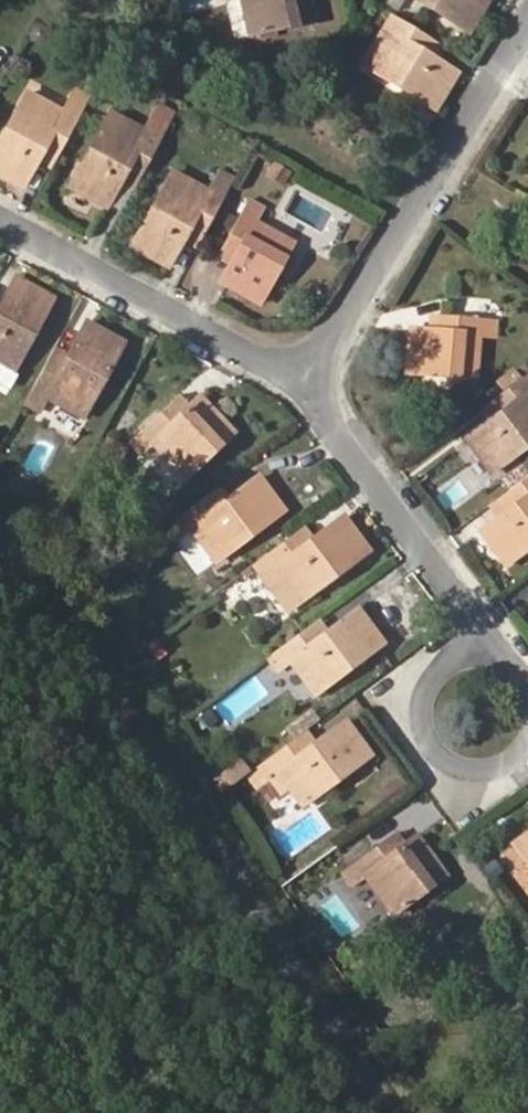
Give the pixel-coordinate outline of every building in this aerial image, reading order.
[(310,0),(242,0),(250,37),(315,22),(310,0)] [(489,0),(415,0),(468,33),(489,0)] [(434,110),(457,73),(432,57),(394,34),(402,21),(393,15),(361,65),(434,110)] [(440,45),(402,21),(394,34),(432,57),(440,45)] [(87,103),(72,95),(63,112),(26,92),(0,140),(0,174),(24,188),(39,160),(45,149),(58,156),(87,103)] [(142,175),(161,140),(109,112),(69,186),(107,208),(122,180),(129,167),(142,175)] [(52,167),(58,156),(45,149),(39,160),(52,167)] [(283,185),(290,173),(274,164),(267,175),(283,185)] [(135,187),(142,175),(129,167),(122,180),(135,187)] [(204,236),(234,179),(219,171),(209,190),(172,170),(131,246),(169,267),(184,239),(190,228),(204,236)] [(260,303),(293,243),(255,223),(262,209),(247,200),(228,235),(241,242),(230,263),(220,281),(260,303)] [(198,247),(204,236),(190,228),(184,239),(198,247)] [(230,263),(241,242),(228,235),(217,255),(230,263)] [(54,299),(15,278),(0,306),(0,366),(14,373),(54,299)] [(454,331),(455,316),(430,314),(430,329),(454,331)] [(475,379),(479,336),(494,337),(495,319),(455,316),(454,331),(430,329),(410,328),(407,374),(475,379)] [(84,418),(124,343),(86,322),(67,356),(61,367),(48,360),(24,403),(40,411),(47,398),(84,418)] [(61,367),(67,356),(54,349),(48,360),(61,367)] [(503,391),(521,377),(513,368),(496,381),(503,391)] [(521,377),(503,391),(492,399),(501,412),(490,420),(466,438),(492,473),(527,447),(527,372),(521,377)] [(187,479),(235,433),(200,397),(189,407),(172,423),(163,414),(132,442),(143,453),(154,444),(187,479)] [(172,423),(189,407),(180,397),(163,414),(172,423)] [(501,412),(492,399),(480,408),(490,420),(501,412)] [(216,563),(285,511),(259,476),(228,499),(217,507),(208,494),(168,525),(179,539),(191,529),(216,563)] [(507,492),(515,504),(504,512),(480,530),(506,566),(527,549),(527,476),(507,492)] [(228,499),(218,487),(208,494),(217,507),(228,499)] [(504,512),(515,504),(507,492),(495,501),(504,512)] [(289,611),(370,551),(343,516),(312,539),(302,547),(293,535),(253,564),(289,611)] [(312,539),(303,528),(293,535),(302,547),(312,539)] [(384,644),(357,609),(326,633),(315,642),(306,629),(268,657),(278,671),(290,662),(315,695),(384,644)] [(326,633),(317,620),(306,629),(315,642),(326,633)] [(168,654),(158,640),(147,647),(158,662),(168,654)] [(372,756),(346,721),(314,744),(304,751),(295,739),(256,768),(266,782),(271,779),(278,773),(290,788),(304,807),(372,756)] [(314,744),(305,732),(295,739),(304,751),(314,744)] [(249,773),(241,763),(216,781),(224,792),(249,773)] [(290,788),(278,773),(271,779),(282,794),(290,788)] [(386,858),(405,844),(397,833),(378,847),(386,858)] [(513,845),(527,865),(527,833),(513,845)] [(446,876),(417,835),(405,844),(386,858),(378,847),(344,872),(354,885),(365,876),(394,915),(446,876)]
